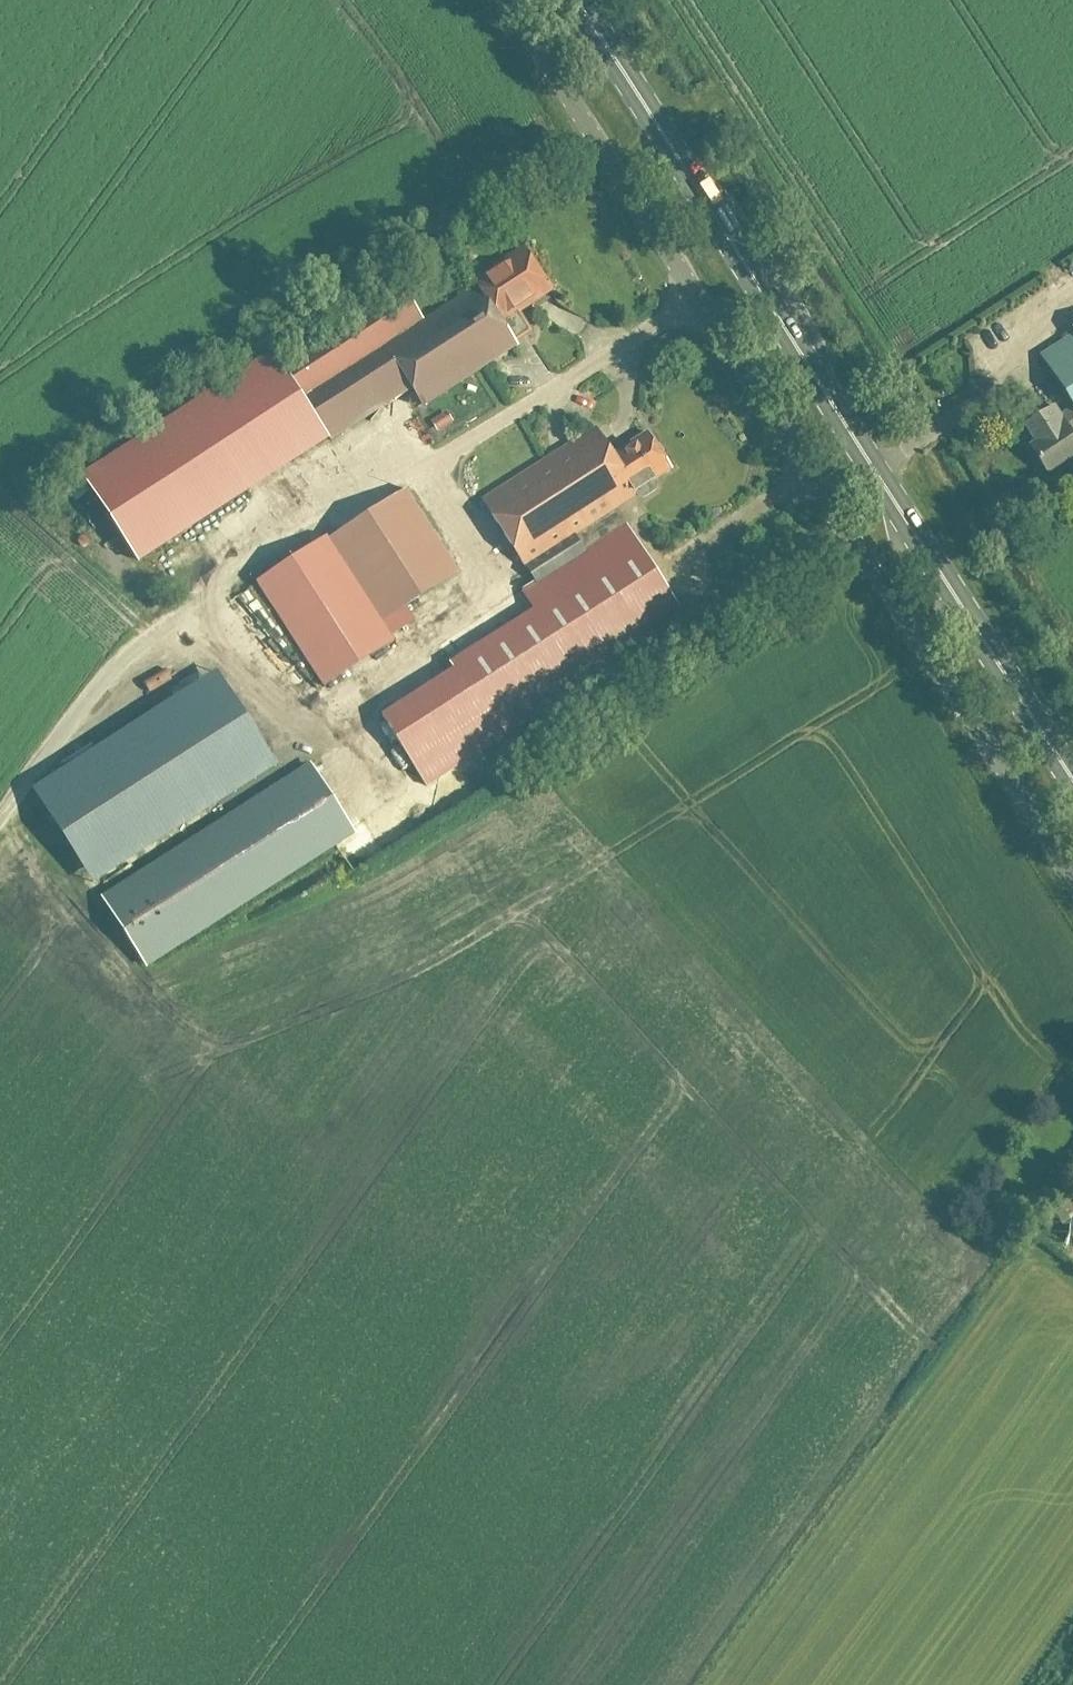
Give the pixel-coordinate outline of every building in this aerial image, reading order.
[(529,254),(529,255),(528,255),(525,257),(521,257),(516,257),(512,259),(509,261),(506,264),(503,268),(502,272),(481,286),(478,280),(476,281),(479,285),(478,285),(478,284),(476,285),(477,286),(460,297),(460,296),(458,297),(459,298),(442,309),(442,308),(440,309),(441,309),(424,320),(404,288),(280,365),(277,367),(298,400),(303,396),(304,398),(330,437),(332,441),(413,388),(424,405),(425,405),(426,406),(427,405),(426,404),(443,393),(444,394),(445,393),(445,392),(462,381),(462,382),(463,381),(463,380),(480,370),(481,370),(481,369),(498,358),(498,359),(500,358),(499,357),(516,346),(516,347),(518,346),(517,345),(518,345),(502,320),(550,288),(529,254)] [(507,316),(518,338),(536,329),(525,307),(507,316)] [(1040,356),(1052,374),(1072,406),(1072,334),(1040,356)] [(277,367),(280,365),(272,353),(83,475),(139,561),(330,437),(304,398),(303,396),(298,400),(277,367)] [(1060,415),(1054,405),(1025,424),(1037,442),(1030,446),(1047,472),(1072,455),(1072,407),(1060,415)] [(639,495),(645,496),(656,489),(657,484),(654,479),(672,467),(649,431),(614,453),(597,426),(484,497),(538,582),(440,644),(456,669),(382,716),(427,785),(686,618),(616,509),(639,494),(639,495)] [(382,622),(461,572),(407,488),(328,538),(327,536),(257,580),(323,683),(393,639),(382,622)] [(147,965),(354,833),(310,765),(104,897),(147,965)] [(1069,1196),(1053,1208),(1072,1238),(1072,1202),(1069,1196)]
